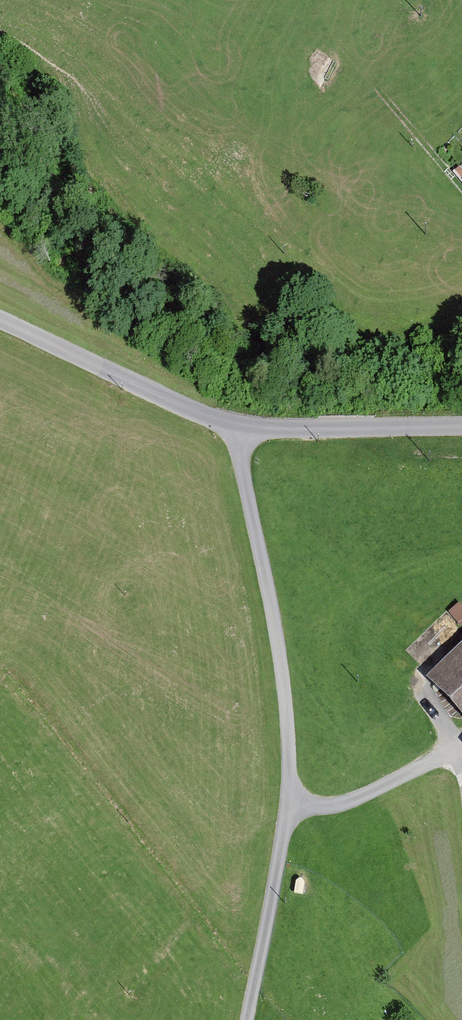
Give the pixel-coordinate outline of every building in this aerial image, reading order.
[(461,729),(461,652),(424,689),(461,729)]
